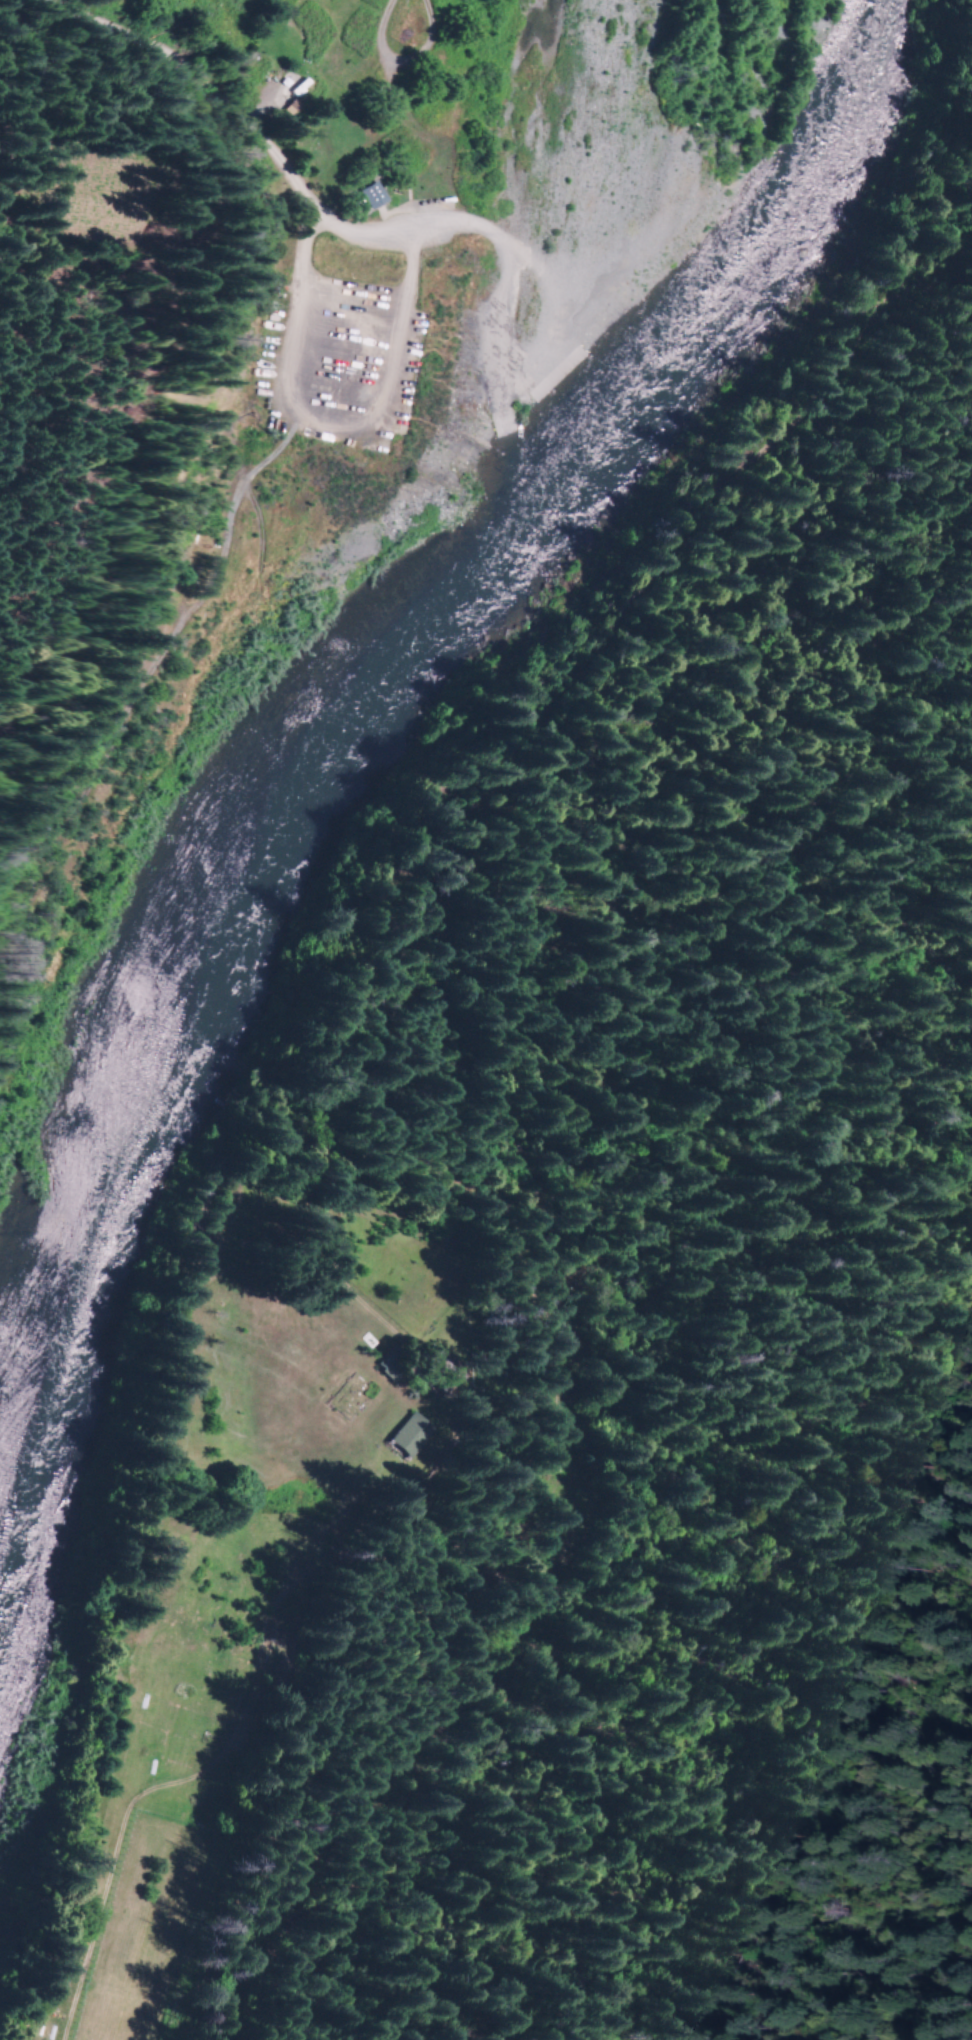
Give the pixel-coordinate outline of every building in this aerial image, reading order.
[(293,99),(307,85),(302,79),(287,93),(293,99)] [(279,110),(285,118),(296,110),(290,102),(279,110)] [(367,181),(379,200),(362,211),(350,191),(367,181)]
